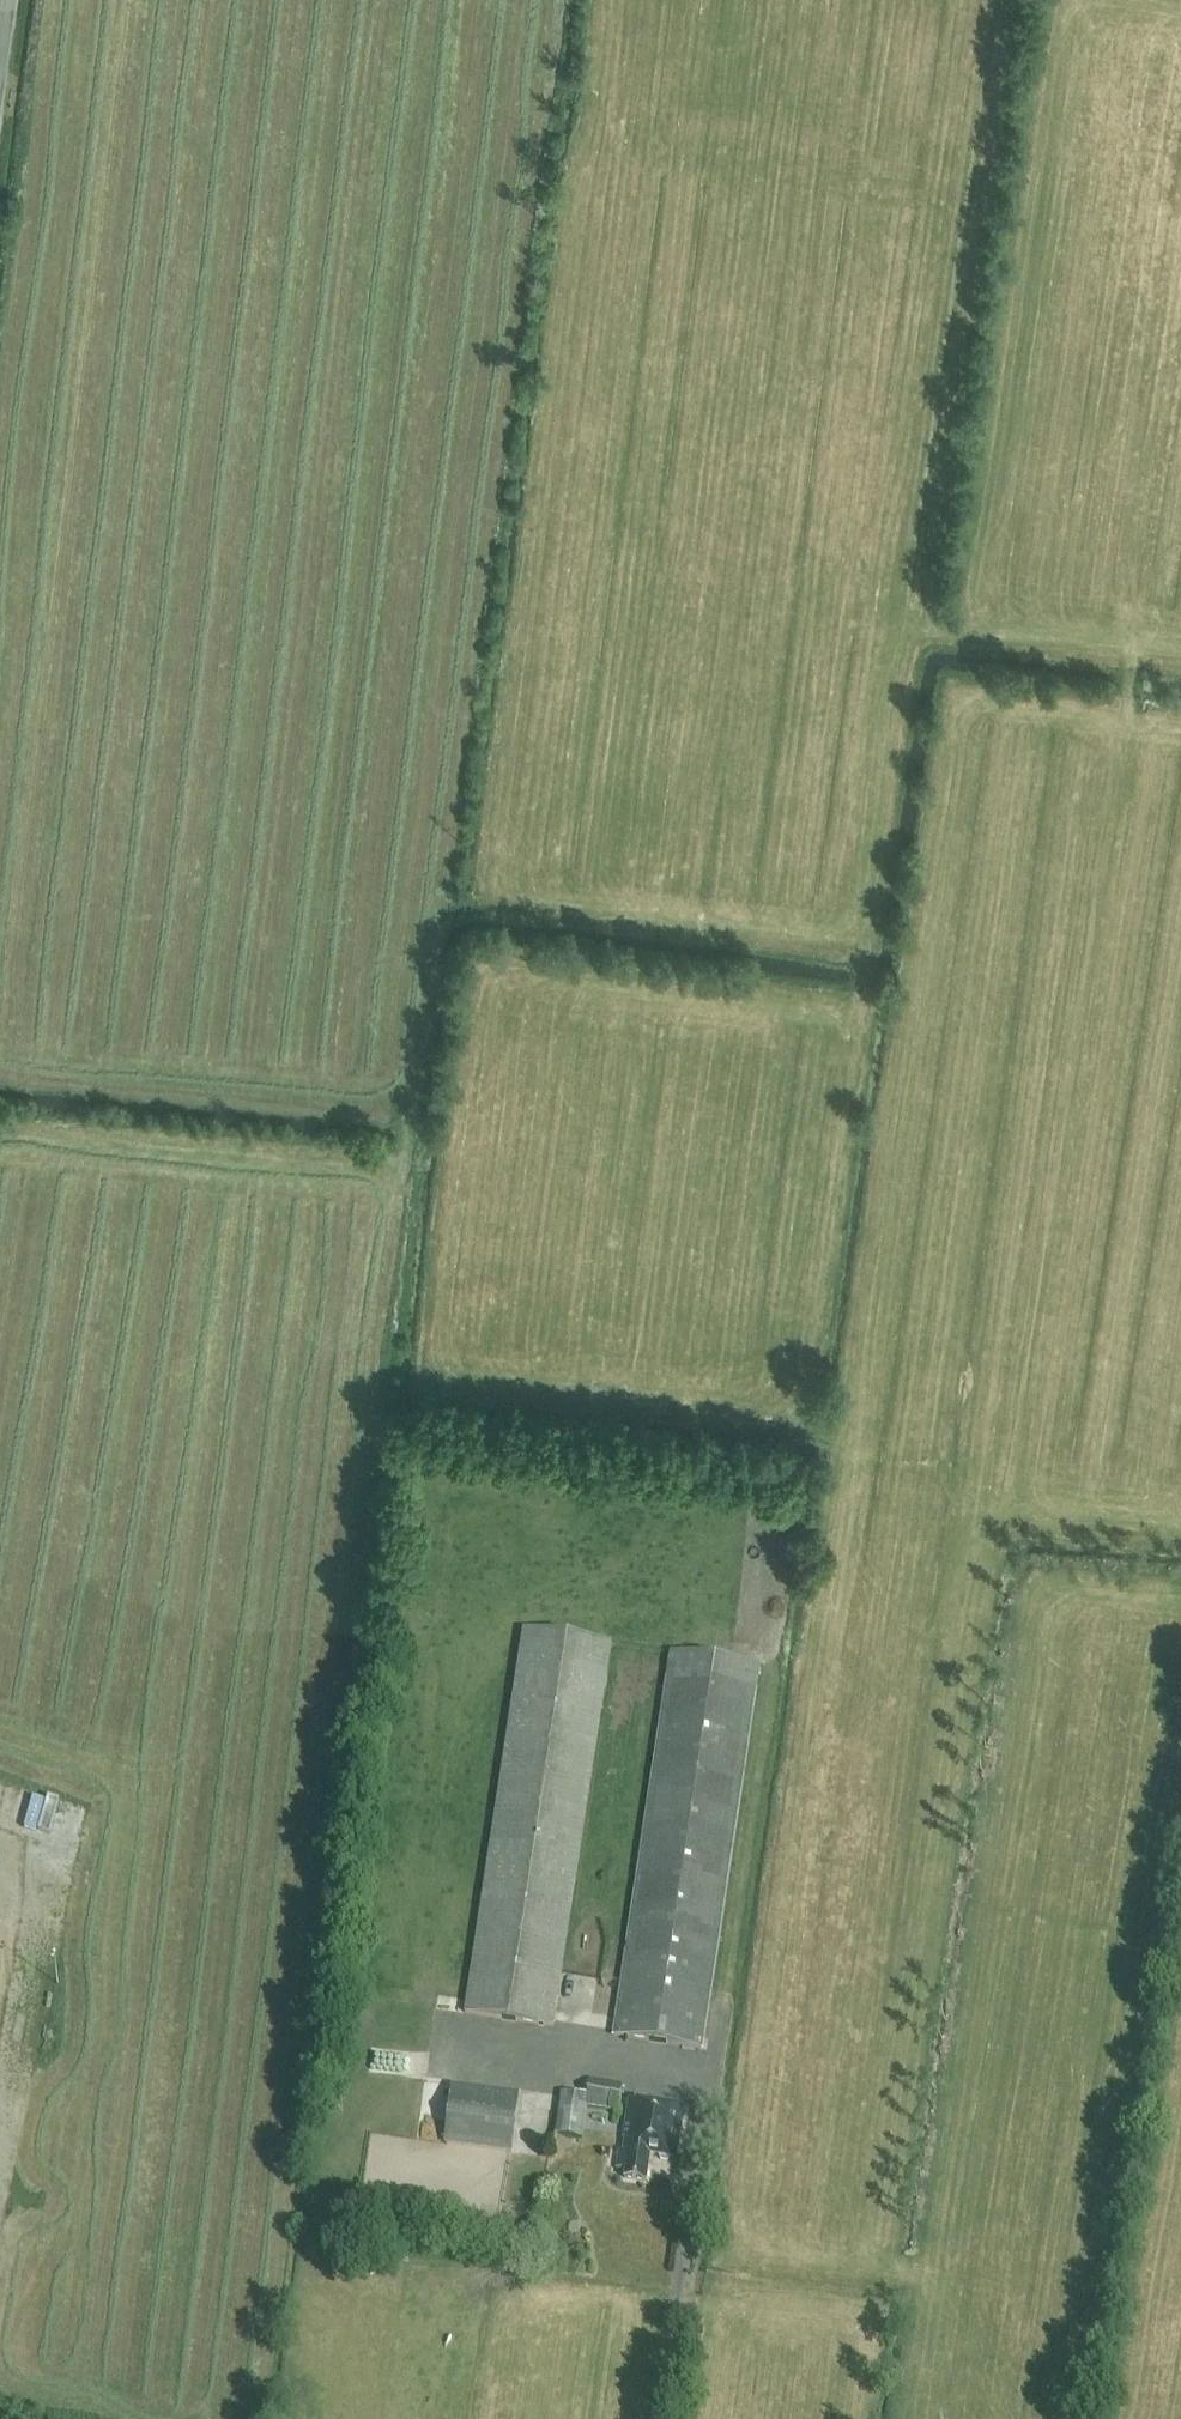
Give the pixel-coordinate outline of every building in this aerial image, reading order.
[(553,2027),(611,1643),(523,1629),(465,2013),(553,2027)] [(702,2049),(759,1665),(671,1652),(614,2036),(702,2049)] [(618,2111),(622,2085),(590,2080),(587,2097),(586,2106),(618,2111)] [(447,2144),(511,2152),(517,2094),(453,2086),(447,2144)] [(586,2106),(587,2097),(562,2093),(556,2135),(582,2139),(586,2106)] [(677,2160),(685,2108),(629,2099),(623,2139),(625,2139),(624,2150),(619,2150),(617,2169),(626,2170),(624,2178),(646,2182),(650,2156),(677,2160)]
